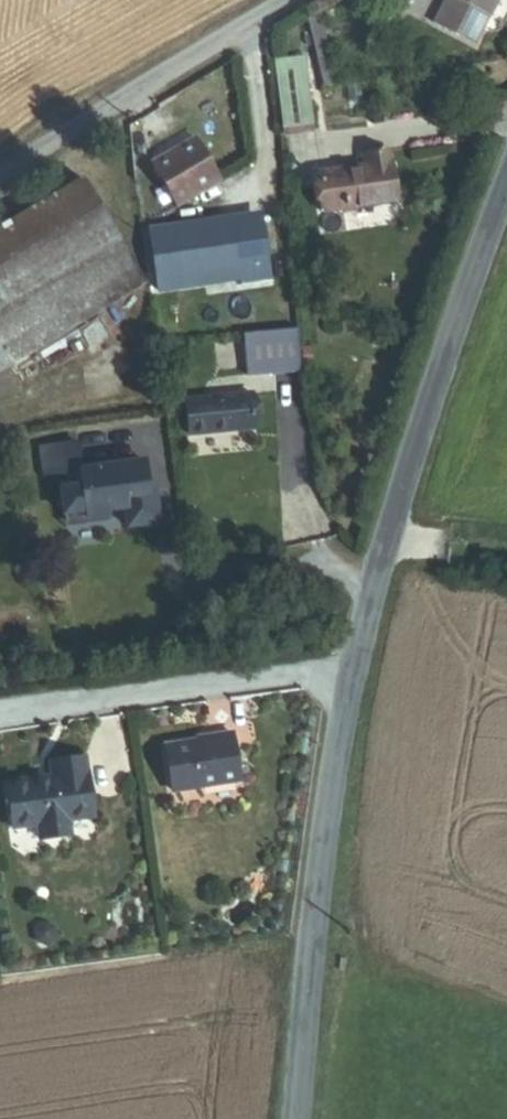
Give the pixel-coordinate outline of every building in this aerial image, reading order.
[(475,45),(499,0),(445,0),(433,24),(475,45)] [(315,4),(303,11),(325,86),(339,84),(315,4)] [(307,55),(274,58),(277,92),(310,89),(307,55)] [(358,81),(346,83),(349,103),(361,101),(358,81)] [(281,136),(314,133),(310,89),(277,92),(281,136)] [(219,180),(193,137),(151,162),(176,205),(219,180)] [(325,212),(398,203),(392,153),(362,157),(363,167),(320,173),(325,212)] [(0,229),(0,372),(10,366),(20,383),(54,363),(43,345),(144,284),(80,180),(0,229)] [(150,230),(152,244),(264,228),(262,214),(150,230)] [(264,228),(152,244),(159,291),(239,279),(240,288),(272,283),(264,228)] [(299,330),(243,336),(248,375),(303,369),(299,330)] [(189,436),(255,431),(252,396),(186,401),(189,436)] [(85,467),(81,440),(38,446),(44,478),(57,476),(59,488),(66,527),(111,520),(112,514),(124,513),(126,531),(164,527),(157,491),(154,490),(147,458),(85,467)] [(210,737),(165,744),(173,791),(239,780),(231,731),(209,735),(210,737)] [(51,775),(6,781),(12,828),(37,824),(39,839),(70,835),(68,820),(93,816),(85,756),(49,761),(51,775)]
